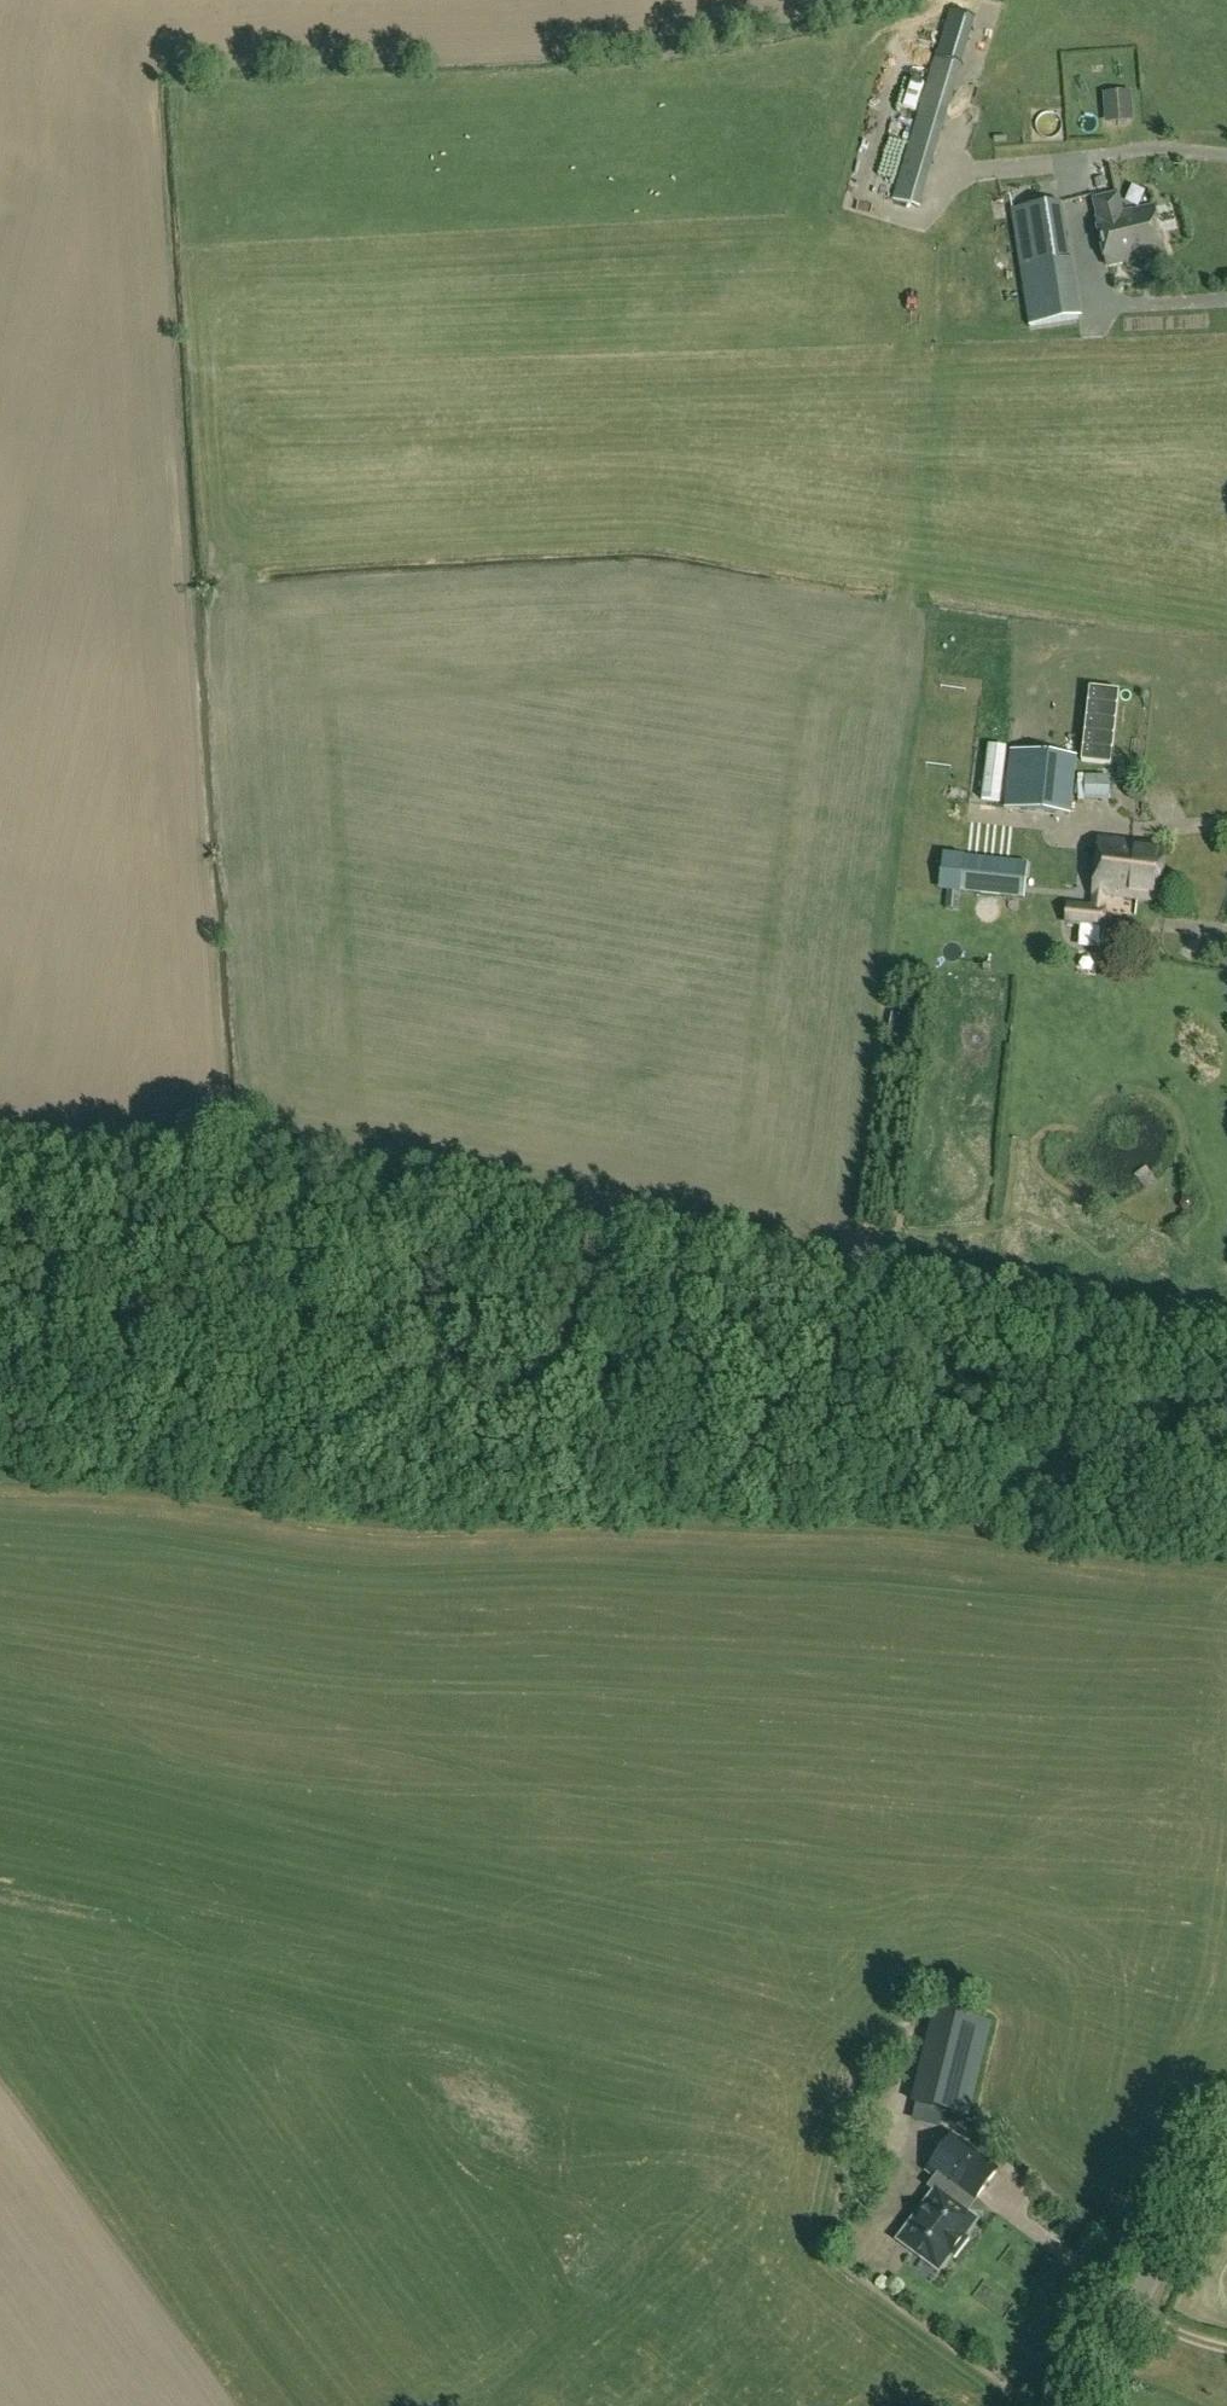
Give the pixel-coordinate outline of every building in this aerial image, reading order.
[(893,199),(921,207),(977,18),(952,10),(893,199)] [(1128,91),(1109,92),(1110,121),(1130,120),(1128,91)] [(1101,220),(1098,221),(1110,268),(1166,254),(1154,207),(1123,215),(1119,197),(1097,202),(1101,220)] [(1029,326),(1083,319),(1067,204),(1012,211),(1029,326)] [(1079,759),(1013,751),(1006,808),(1072,816),(1079,759)] [(1111,777),(1085,776),(1084,801),(1110,801),(1111,777)] [(1132,887),(1131,898),(1163,901),(1168,846),(1101,840),(1099,855),(1131,859),(1129,876),(1135,877),(1134,881),(1140,881),(1139,888),(1132,887)] [(1108,895),(1131,898),(1132,887),(1139,888),(1140,881),(1134,881),(1135,877),(1129,876),(1131,859),(1099,855),(1094,908),(1071,906),(1069,923),(1082,924),(1081,937),(1101,940),(1102,929),(1105,929),(1108,895)] [(1026,900),(1027,887),(1029,863),(967,856),(963,892),(1026,900)] [(960,910),(961,896),(947,894),(946,909),(960,910)] [(892,1028),(906,1030),(908,1016),(895,1013),(892,1028)] [(993,2024),(936,2010),(913,2104),(970,2117),(993,2024)] [(998,2170),(953,2137),(928,2171),(938,2178),(931,2188),(937,2192),(900,2242),(941,2272),(952,2257),(956,2260),(971,2239),(967,2236),(978,2221),(964,2210),(974,2198),(977,2200),(998,2170)]
